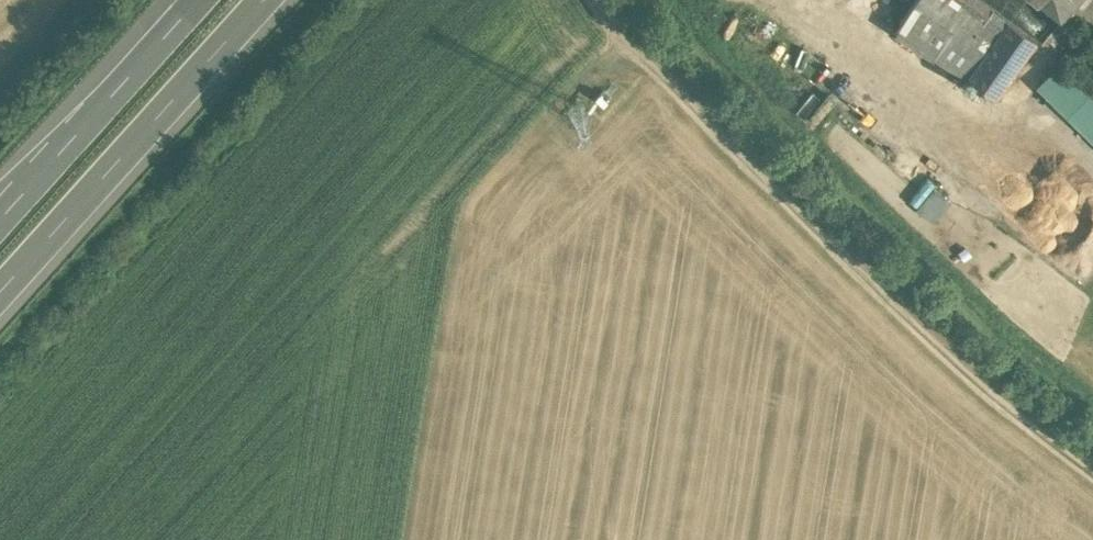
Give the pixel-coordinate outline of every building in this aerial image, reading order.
[(979,0),(916,0),(913,4),(894,34),(935,57),(995,97),(1035,41),(979,0)] [(1061,21),(1078,0),(1036,0),(1061,21)] [(1062,63),(1039,86),(1092,141),(1092,94),(1062,63)] [(600,86),(591,97),(603,108),(613,97),(600,86)] [(579,100),(566,113),(580,125),(592,112),(579,100)]
